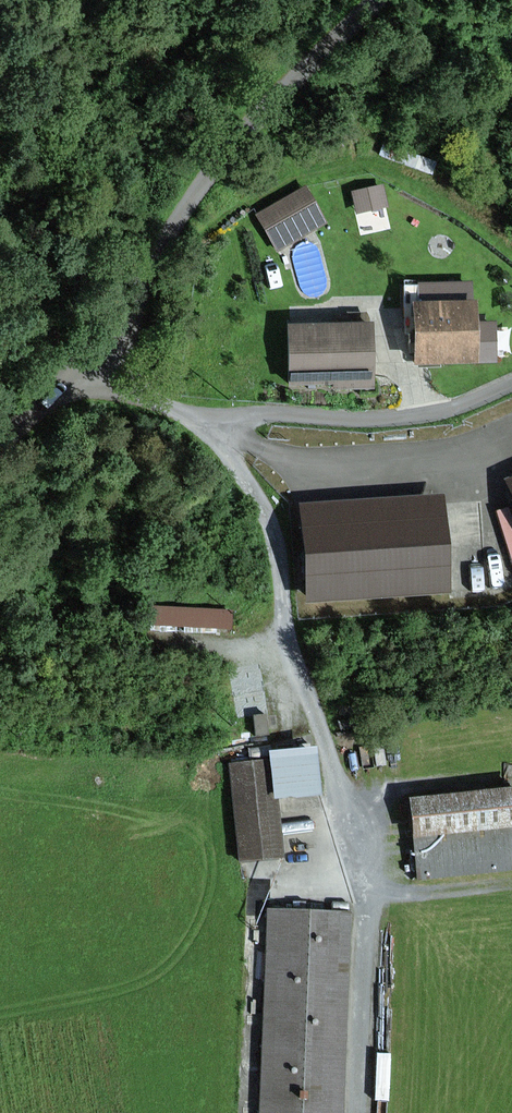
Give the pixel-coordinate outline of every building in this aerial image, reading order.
[(384,175),(351,185),(358,211),(392,201),(384,175)] [(299,187),(258,213),(279,245),(320,218),(299,187)] [(468,286),(403,287),(404,334),(415,334),(416,362),(493,361),(493,327),(468,327),(468,286)] [(368,326),(288,329),(290,388),(369,388),(368,326)] [(434,503),(306,511),(312,599),(439,591),(434,503)] [(265,714),(253,716),(255,736),(267,734),(265,714)] [(270,761),(228,765),(238,861),(279,857),(270,761)] [(412,798),(419,882),(511,874),(511,790),(412,798)] [(262,910),(254,1112),(347,1112),(354,913),(262,910)]
